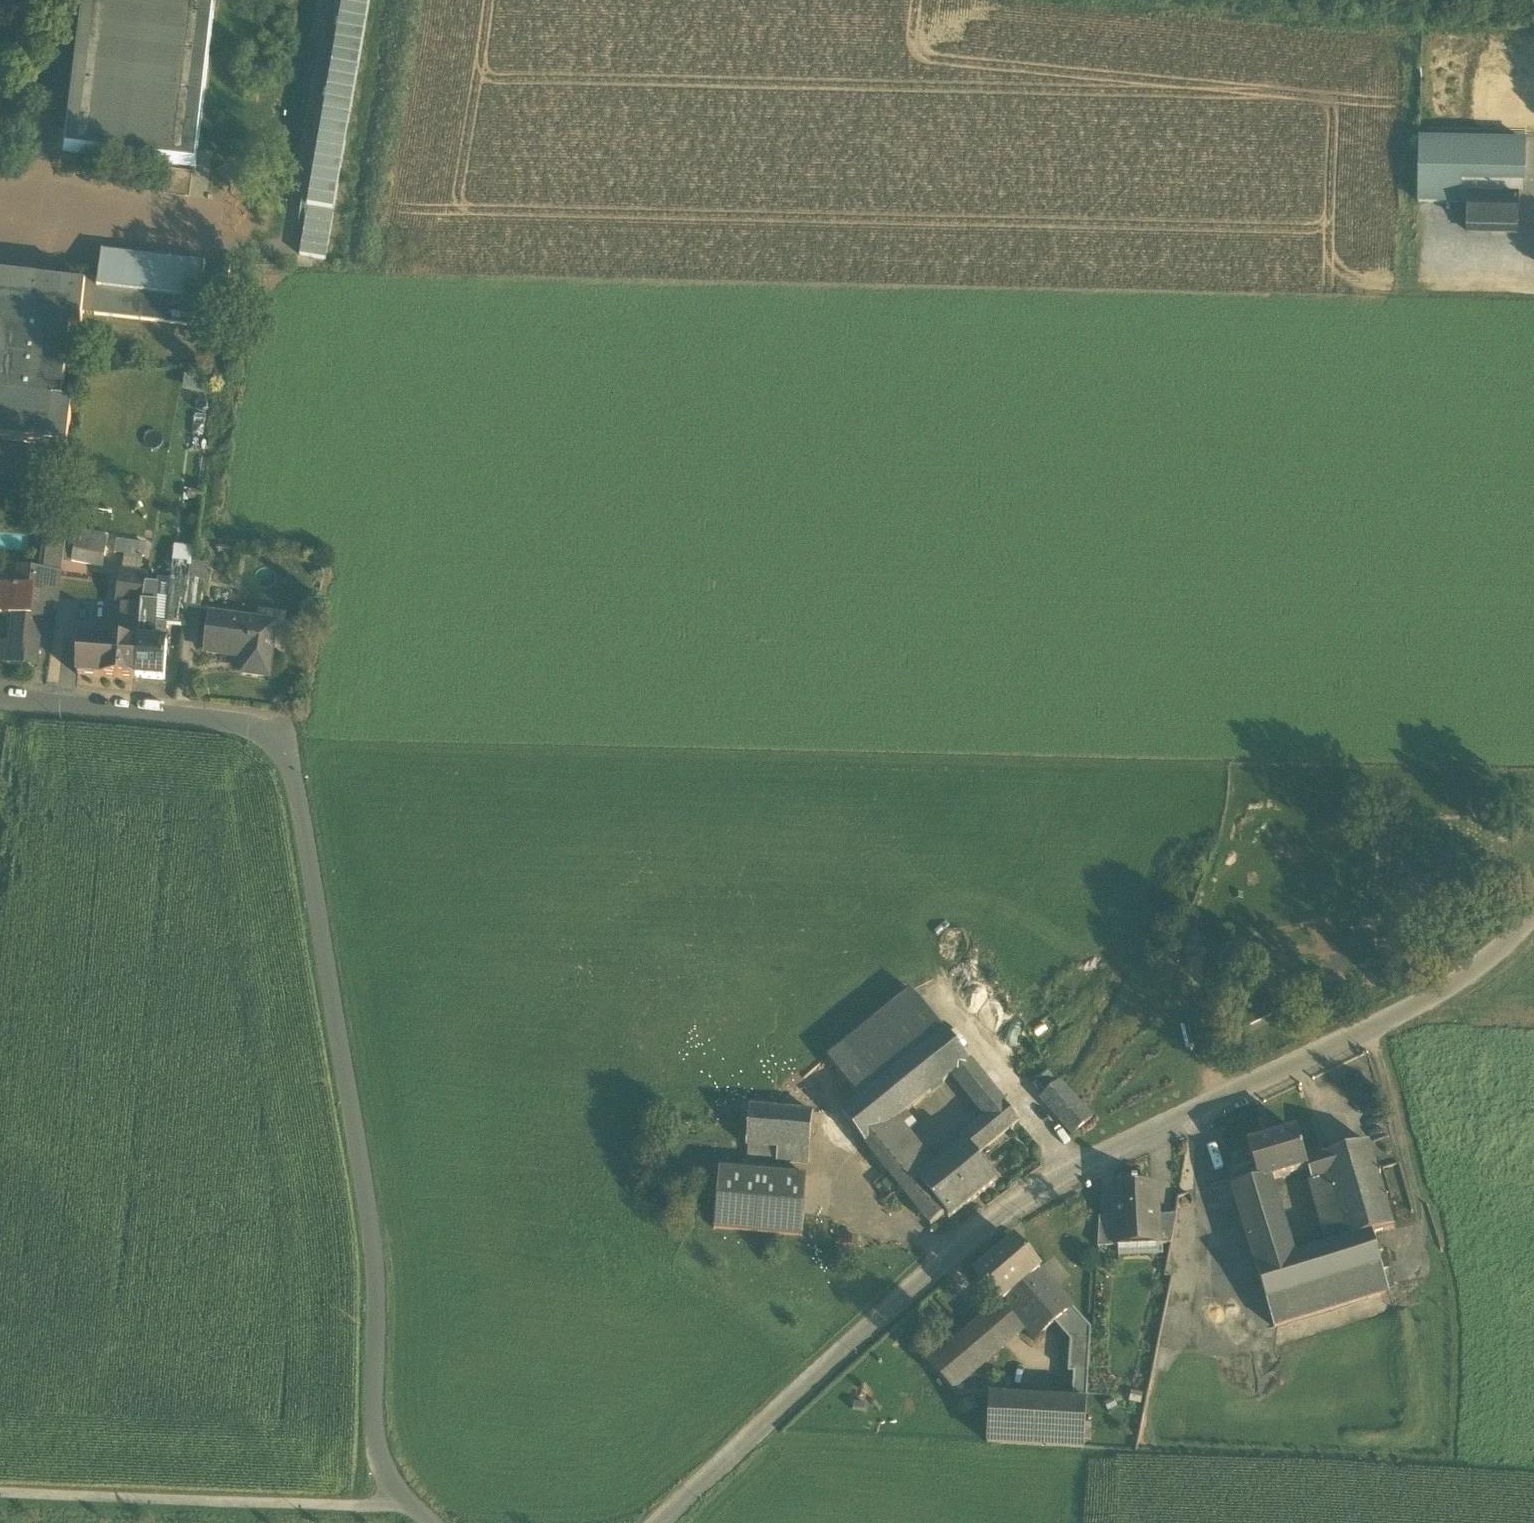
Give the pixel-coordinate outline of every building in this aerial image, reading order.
[(196,166),(215,0),(80,0),(62,151),(196,166)] [(325,112),(352,116),(372,0),(345,0),(325,112)] [(352,116),(325,112),(301,253),(329,258),(352,116)] [(1467,232),(1517,233),(1518,194),(1512,194),(1512,182),(1525,183),(1525,142),(1420,140),(1418,202),(1468,203),(1467,232)] [(98,288),(86,287),(83,314),(197,327),(197,328),(198,328),(205,263),(204,262),(204,263),(103,252),(103,251),(102,251),(99,282),(98,288)] [(0,276),(0,320),(42,325),(47,282),(0,276)] [(81,330),(83,314),(86,287),(86,286),(85,286),(47,282),(42,325),(70,328),(80,329),(80,330),(81,330)] [(0,320),(0,396),(62,403),(70,328),(42,325),(0,320)] [(62,403),(0,396),(0,440),(67,448),(72,405),(62,403)] [(47,559),(64,560),(68,529),(47,527),(41,571),(46,572),(47,559)] [(72,561),(104,567),(109,536),(78,530),(72,561)] [(116,553),(145,558),(147,545),(118,541),(116,553)] [(47,572),(62,574),(64,560),(47,559),(46,572),(47,572)] [(172,580),(189,582),(190,580),(192,563),(174,561),(172,580)] [(9,645),(7,664),(31,667),(37,617),(42,618),(44,602),(47,572),(46,572),(41,571),(18,569),(16,588),(0,586),(0,613),(13,615),(9,645)] [(44,602),(58,603),(62,574),(47,572),(44,602)] [(123,603),(143,605),(146,585),(146,584),(135,582),(136,575),(121,572),(117,604),(123,605),(123,603)] [(148,577),(136,575),(135,582),(146,584),(148,577)] [(169,619),(184,620),(185,608),(186,608),(189,582),(172,580),(170,599),(169,619)] [(187,607),(201,609),(205,582),(191,580),(187,607)] [(146,585),(143,605),(156,605),(157,598),(158,586),(146,585)] [(157,605),(156,624),(167,625),(169,626),(169,619),(170,599),(157,598),(156,605),(157,605)] [(121,632),(140,633),(143,605),(123,603),(123,605),(121,632)] [(157,605),(156,605),(143,605),(140,633),(140,642),(137,678),(164,681),(167,645),(166,646),(154,645),(156,624),(157,605)] [(243,674),(269,678),(276,624),(212,616),(207,654),(233,657),(233,655),(245,657),(243,674)] [(36,668),(42,618),(37,617),(31,667),(36,668)] [(166,646),(167,625),(156,624),(154,645),(166,646)] [(101,677),(104,641),(80,639),(77,675),(101,677)] [(137,680),(137,678),(140,642),(125,642),(104,641),(101,677),(137,680)] [(7,664),(9,645),(0,644),(0,663),(7,664)] [(827,1058),(861,1100),(944,1032),(911,991),(827,1058)] [(898,1118),(952,1075),(969,1061),(945,1032),(944,1032),(861,1100),(841,1115),(865,1145),(898,1118)] [(952,1075),(977,1106),(994,1093),(969,1061),(952,1075)] [(1039,1099),(1072,1135),(1092,1117),(1059,1081),(1039,1099)] [(1272,1133),(1310,1117),(1297,1087),(1259,1103),(1272,1133)] [(977,1106),(987,1117),(1004,1104),(994,1093),(977,1106)] [(1018,1121),(1004,1104),(987,1117),(961,1138),(966,1144),(967,1143),(977,1155),(1018,1121)] [(746,1146),(777,1149),(809,1151),(813,1112),(750,1107),(746,1146)] [(937,1167),(898,1118),(865,1145),(930,1226),(945,1214),(919,1182),(937,1167)] [(1256,1174),(1259,1184),(1271,1180),(1308,1169),(1305,1159),(1296,1132),(1248,1147),(1256,1174)] [(945,1214),(949,1219),(997,1180),(977,1155),(967,1143),(966,1144),(937,1167),(919,1182),(945,1214)] [(1327,1178),(1330,1188),(1377,1174),(1368,1144),(1323,1158),(1322,1154),(1305,1159),(1308,1169),(1312,1183),(1327,1178)] [(808,1164),(809,1151),(777,1149),(776,1162),(808,1164)] [(714,1229),(802,1236),(807,1177),(719,1169),(714,1229)] [(1229,1182),(1255,1268),(1294,1256),(1271,1180),(1259,1184),(1256,1174),(1229,1182)] [(1393,1228),(1377,1174),(1330,1188),(1346,1240),(1370,1233),(1371,1235),(1393,1228)] [(1306,1184),(1324,1247),(1346,1240),(1330,1188),(1327,1178),(1312,1183),(1306,1184)] [(1158,1253),(1157,1245),(1159,1244),(1158,1215),(1158,1214),(1153,1214),(1152,1185),(1138,1185),(1137,1182),(1133,1183),(1133,1184),(1113,1185),(1115,1216),(1116,1246),(1118,1246),(1119,1255),(1158,1253)] [(1158,1215),(1159,1244),(1170,1244),(1175,1215),(1158,1215)] [(1100,1217),(1098,1247),(1116,1246),(1115,1216),(1100,1217)] [(1324,1247),(1294,1256),(1255,1268),(1274,1328),(1389,1292),(1371,1235),(1370,1233),(1346,1240),(1324,1247)] [(1001,1304),(1040,1271),(1014,1242),(975,1275),(999,1303),(1001,1304)] [(1070,1341),(1068,1372),(1073,1372),(1072,1400),(1086,1401),(1091,1329),(1040,1271),(1001,1304),(1023,1329),(1034,1341),(1055,1323),(1070,1341)] [(1001,1304),(999,1303),(929,1364),(956,1394),(973,1374),(1023,1329),(1001,1304)] [(956,1394),(990,1396),(991,1396),(993,1375),(973,1374),(956,1394)] [(1084,1447),(1086,1401),(1072,1400),(1054,1399),(991,1396),(990,1396),(987,1442),(1084,1447)]
